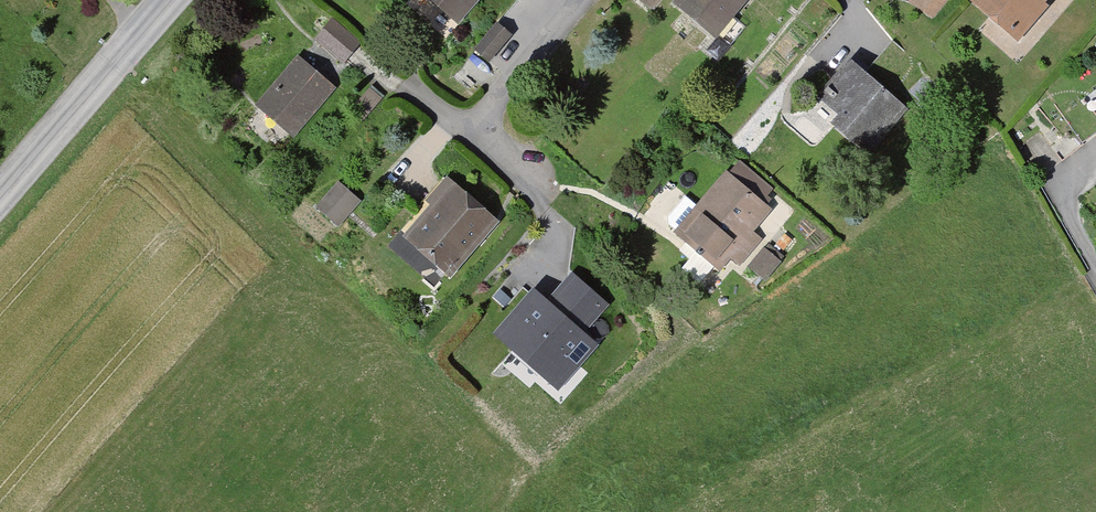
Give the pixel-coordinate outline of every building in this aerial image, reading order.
[(459,19),(479,0),(436,0),(459,19)] [(717,34),(751,0),(682,0),(717,34)] [(932,18),(947,0),(912,0),(932,18)] [(1023,35),(1055,0),(986,0),(1023,35)] [(333,12),(321,32),(351,60),(364,38),(333,12)] [(502,19),(477,47),(494,57),(519,32),(502,19)] [(301,52),(260,97),(296,130),(338,84),(301,52)] [(852,60),(825,95),(849,108),(840,124),(873,150),(913,105),(852,60)] [(372,88),(357,102),(365,112),(381,94),(372,88)] [(738,162),(694,219),(685,225),(727,264),(734,254),(741,261),(763,239),(757,228),(784,194),(738,162)] [(343,175),(322,199),(344,222),(365,196),(343,175)] [(458,179),(411,232),(453,271),(505,219),(458,179)] [(770,240),(749,264),(771,276),(787,259),(770,240)] [(572,272),(546,301),(584,334),(609,305),(572,272)] [(546,301),(532,289),(493,333),(558,389),(597,345),(584,334),(546,301)]
